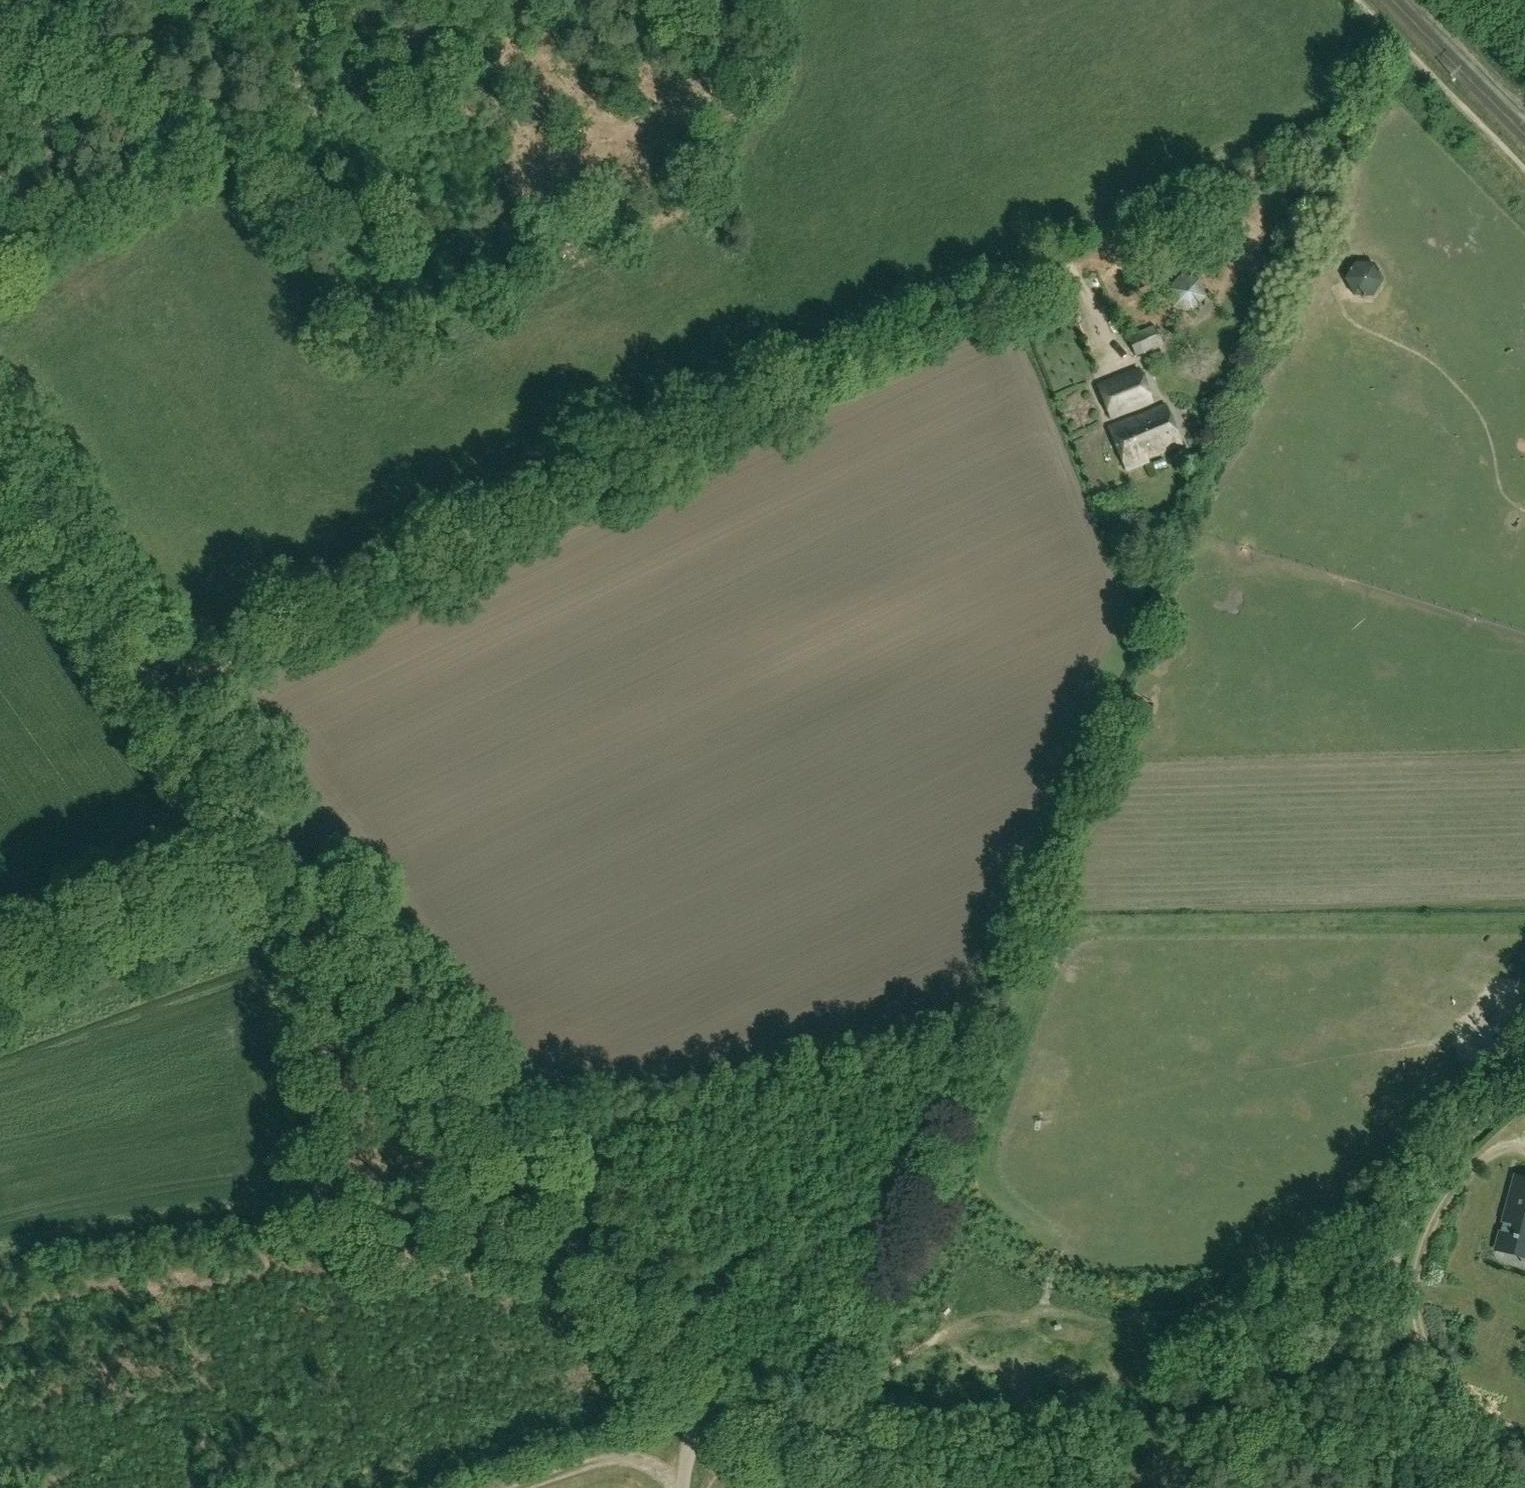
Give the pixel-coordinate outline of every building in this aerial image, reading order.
[(1363,269),(1355,285),(1364,302),(1384,302),(1393,286),(1384,269),(1363,269)] [(1192,313),(1206,298),(1200,279),(1181,276),(1166,290),(1172,309),(1192,313)] [(1145,331),(1127,339),(1135,357),(1153,349),(1145,331)] [(1138,370),(1098,387),(1111,419),(1151,402),(1138,370)] [(1165,405),(1108,429),(1126,472),(1148,463),(1146,458),(1181,443),(1165,405)]
